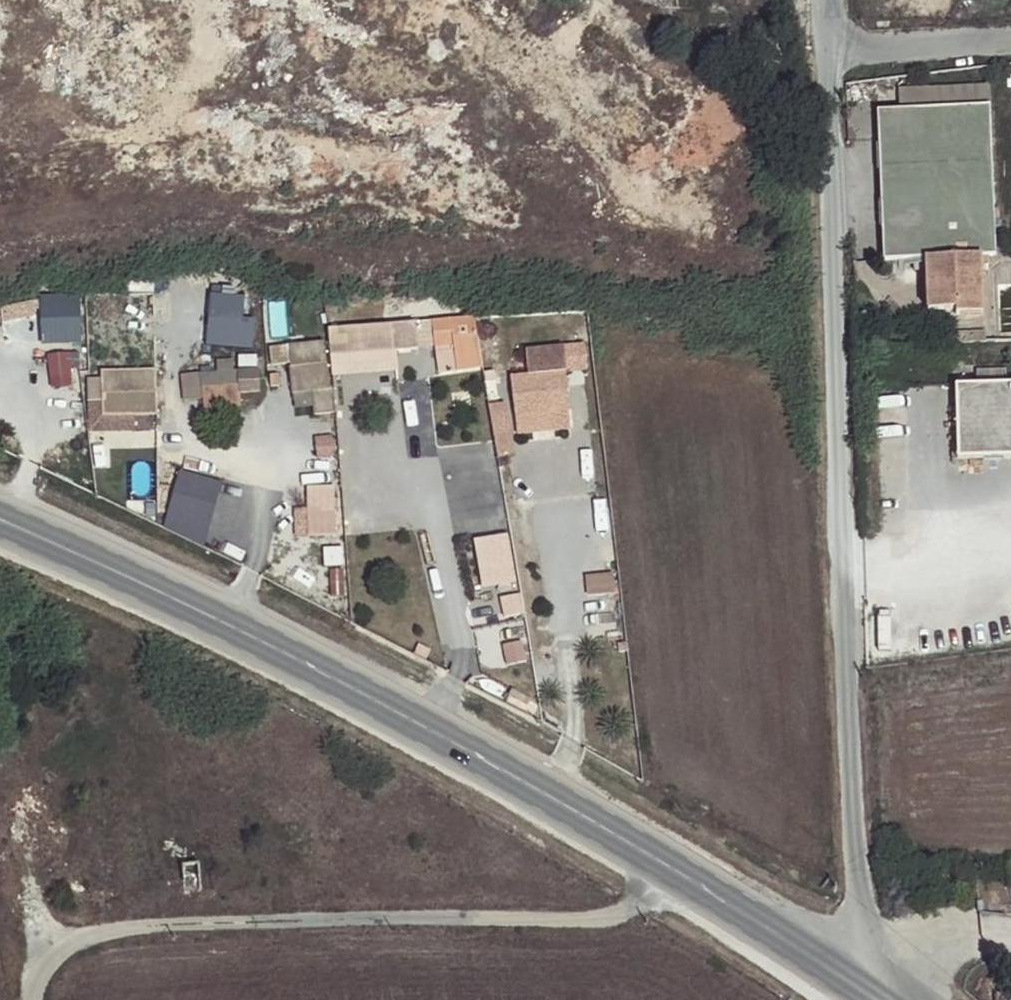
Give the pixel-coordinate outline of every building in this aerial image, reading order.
[(899,110),(877,110),(878,140),(882,260),(925,257),(926,277),(936,277),(937,310),(981,308),(978,255),(995,255),(988,85),(898,88),(899,110)] [(804,106),(793,106),(793,118),(804,117),(804,106)] [(936,277),(926,277),(928,310),(937,310),(936,277)] [(81,342),(80,291),(41,291),(41,342),(81,342)] [(244,316),(244,292),(207,292),(206,346),(253,347),(253,316),(244,316)] [(478,349),(473,315),(430,320),(434,347),(453,345),(457,370),(480,366),(480,362),(478,349)] [(413,321),(327,329),(330,355),(362,352),(416,347),(413,321)] [(957,332),(958,341),(985,340),(985,331),(957,332)] [(324,348),(289,351),(293,393),(328,389),(324,348)] [(48,352),(50,384),(73,383),(71,350),(48,352)] [(564,373),(573,372),(570,350),(532,355),(535,376),(508,379),(512,415),(546,412),(565,409),(564,373)] [(216,371),(209,372),(199,373),(201,398),(203,407),(240,402),(237,369),(234,369),(232,359),(214,360),(216,371)] [(199,373),(209,372),(208,365),(199,366),(199,373)] [(201,398),(199,373),(180,374),(182,400),(201,398)] [(276,384),(276,373),(268,374),(268,385),(276,384)] [(157,378),(104,380),(105,387),(89,387),(91,433),(137,431),(136,414),(158,413),(157,378)] [(953,384),(957,459),(1010,457),(1010,382),(953,384)] [(500,406),(489,408),(494,437),(505,435),(500,406)] [(512,415),(514,427),(547,424),(546,412),(512,415)] [(204,541),(223,481),(179,467),(160,527),(204,541)] [(304,535),(335,534),(333,483),(302,484),(304,535)] [(508,533),(472,537),(477,587),(514,583),(508,533)]
